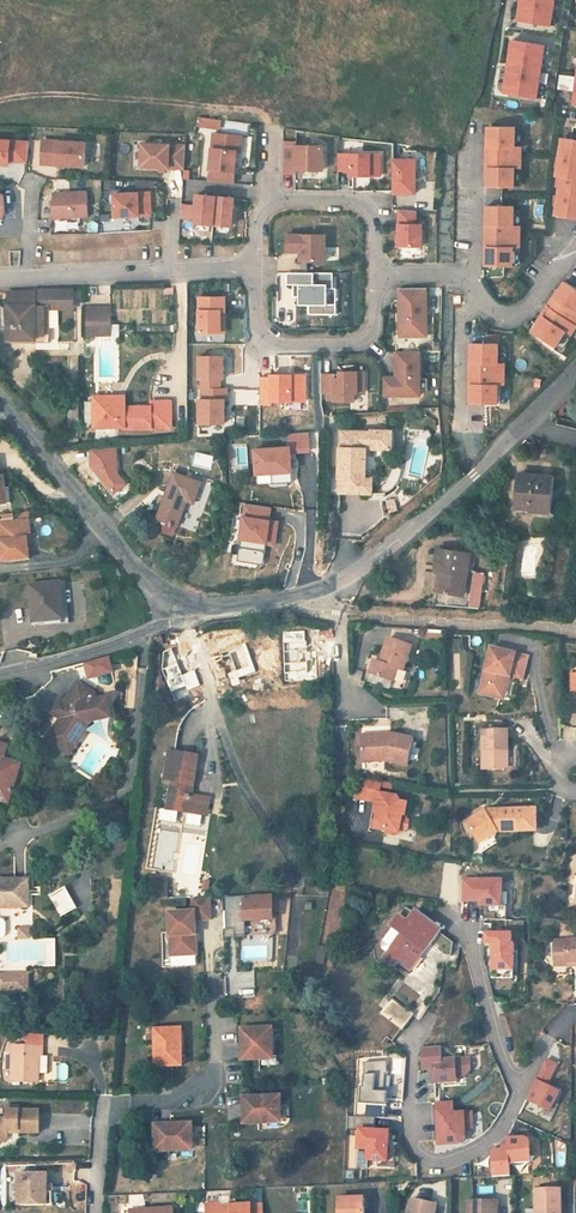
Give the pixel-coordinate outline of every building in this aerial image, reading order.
[(502,94),(551,102),(562,29),(565,29),(570,0),(519,0),(516,22),(513,22),(502,94)] [(572,90),(574,76),(561,74),(559,88),(572,90)] [(220,119),(199,116),(198,124),(219,127),(220,119)] [(490,146),(490,157),(520,157),(520,146),(514,146),(514,127),(487,127),(487,137),(486,146),(490,146)] [(213,131),(208,179),(234,182),(237,149),(241,150),(242,134),(213,131)] [(558,157),(575,160),(575,140),(561,138),(558,157)] [(11,164),(11,162),(29,163),(30,143),(0,141),(0,164),(11,164)] [(44,141),(43,165),(86,167),(87,143),(44,141)] [(283,141),(282,172),(295,172),(295,168),(323,169),(323,145),(295,144),(296,141),(283,141)] [(140,168),(148,168),(157,168),(184,169),(186,146),(157,145),(148,145),(141,145),(140,168)] [(337,153),(337,170),(349,170),(349,175),(380,175),(380,153),(337,153)] [(486,177),(486,187),(513,187),(513,168),(520,168),(520,157),(490,157),(490,167),(486,167),(486,177)] [(555,176),(560,177),(575,180),(575,160),(558,157),(555,176)] [(391,159),(392,192),(414,192),(414,159),(391,159)] [(557,196),(575,199),(575,180),(560,177),(557,196)] [(52,202),(53,220),(89,217),(87,191),(53,194),(53,202),(52,202)] [(115,194),(116,216),(151,214),(150,192),(115,194)] [(194,218),(194,220),(213,222),(215,194),(196,192),(195,203),(194,218)] [(234,196),(215,194),(213,222),(231,224),(234,196)] [(557,196),(554,216),(575,219),(575,199),(557,196)] [(195,203),(181,202),(180,216),(194,218),(195,203)] [(489,226),(489,236),(519,236),(519,226),(513,226),(513,206),(486,206),(485,216),(485,226),(489,226)] [(398,209),(398,245),(422,245),(421,222),(415,222),(415,209),(398,209)] [(300,261),(324,261),(325,235),(286,235),(286,251),(300,251),(300,261)] [(485,256),(485,266),(512,267),(512,247),(519,247),(519,236),(489,236),(488,246),(485,246),(485,256)] [(332,273),(286,272),(286,284),(293,284),(298,284),(298,296),(298,305),(308,305),(308,314),(336,314),(336,304),(327,304),(327,288),(332,289),(332,273)] [(550,309),(575,325),(575,289),(565,281),(559,290),(553,298),(556,300),(550,309)] [(399,288),(399,336),(425,336),(426,288),(399,288)] [(557,289),(546,306),(550,309),(556,300),(553,298),(559,290),(557,289)] [(49,305),(73,305),(73,290),(34,290),(34,292),(8,292),(8,338),(35,338),(35,342),(50,342),(49,305)] [(199,297),(199,332),(221,332),(221,315),(225,315),(225,297),(199,297)] [(546,306),(535,322),(536,323),(542,315),(545,317),(550,309),(546,306)] [(86,308),(86,336),(88,336),(87,329),(95,329),(95,335),(117,335),(117,325),(109,325),(109,308),(86,308)] [(531,332),(554,346),(564,331),(570,334),(575,325),(550,309),(545,317),(542,315),(536,323),(531,332)] [(554,346),(560,349),(570,334),(564,331),(554,346)] [(219,342),(219,334),(202,334),(202,342),(219,342)] [(473,364),(473,374),(504,374),(504,363),(497,363),(497,344),(470,344),(470,354),(470,364),(473,364)] [(383,377),(382,395),(420,395),(420,351),(396,351),(396,377),(383,377)] [(223,356),(199,356),(199,379),(201,379),(220,379),(223,379),(223,356)] [(335,375),(321,375),(321,393),(333,393),(333,401),(353,402),(353,393),(363,394),(363,373),(339,373),(339,375),(339,380),(335,379),(335,375)] [(469,394),(469,404),(496,404),(497,385),(503,385),(504,374),(473,374),(473,384),(469,384),(469,394)] [(305,401),(305,375),(271,375),(271,378),(271,401),(305,401)] [(271,401),(271,378),(260,378),(260,404),(271,404),(271,401)] [(220,379),(201,379),(201,389),(220,389),(220,379)] [(225,399),(225,400),(227,400),(227,389),(220,389),(201,389),(201,399),(225,399)] [(157,402),(151,402),(151,407),(148,407),(125,407),(125,396),(94,397),(95,427),(125,427),(125,429),(148,429),(157,428),(172,428),(171,401),(157,402)] [(199,427),(209,427),(209,424),(225,424),(225,400),(225,399),(201,399),(199,400),(199,427)] [(392,451),(392,446),(392,432),(372,432),(372,433),(341,433),(341,446),(341,449),(340,449),(340,456),(340,480),(341,480),(341,495),(374,495),(374,479),(366,479),(367,456),(367,450),(392,451)] [(291,474),(290,454),(310,453),(310,434),(286,435),(287,447),(251,449),(253,476),(291,474)] [(90,467),(113,497),(129,484),(118,474),(117,449),(89,451),(90,467)] [(140,457),(129,468),(140,480),(148,473),(152,468),(148,464),(140,457)] [(173,473),(157,519),(177,526),(186,500),(194,503),(202,482),(185,476),(187,470),(176,466),(174,472),(173,473)] [(550,476),(519,474),(516,508),(548,510),(550,476)] [(278,522),(270,521),(272,507),(244,503),(241,518),(240,518),(238,541),(264,543),(264,545),(274,546),(278,522)] [(30,559),(27,540),(24,520),(0,522),(0,540),(3,563),(30,559)] [(470,553),(437,548),(435,565),(441,566),(437,591),(435,591),(433,604),(478,608),(484,573),(473,571),(475,556),(470,555),(470,553)] [(64,619),(61,585),(34,587),(36,621),(64,619)] [(157,635),(152,638),(151,649),(158,647),(165,644),(161,633),(157,635)] [(443,635),(427,634),(427,643),(442,644),(443,635)] [(374,661),(370,674),(394,682),(398,670),(404,672),(412,647),(388,639),(382,657),(383,658),(381,663),(374,661)] [(492,648),(480,693),(501,698),(507,676),(510,677),(523,680),(529,657),(492,648)] [(507,676),(501,698),(504,699),(510,677),(507,676)] [(62,719),(54,732),(71,744),(87,719),(90,719),(91,722),(92,722),(112,717),(108,698),(97,700),(96,694),(78,682),(66,702),(62,708),(57,704),(52,713),(62,719)] [(61,699),(57,704),(62,708),(66,702),(61,699)] [(71,744),(54,732),(49,740),(71,754),(92,722),(91,722),(90,719),(87,719),(71,744)] [(176,753),(180,734),(159,730),(156,749),(170,752),(167,772),(170,772),(168,782),(172,783),(168,810),(207,817),(210,800),(193,796),(200,757),(176,753)] [(479,769),(501,771),(503,751),(505,751),(507,732),(482,730),(479,769)] [(361,739),(362,762),(386,761),(408,766),(414,739),(391,734),(391,738),(361,739)] [(9,803),(22,764),(5,758),(9,746),(0,742),(0,800),(9,803)] [(379,793),(380,786),(381,781),(361,777),(357,797),(377,801),(375,812),(378,812),(377,818),(373,820),(372,827),(385,829),(387,833),(399,835),(400,832),(407,833),(410,819),(408,817),(405,813),(403,813),(405,802),(402,801),(398,796),(379,793)] [(484,810),(465,820),(475,838),(485,832),(488,836),(497,832),(536,831),(536,809),(484,810)] [(485,832),(475,838),(477,842),(488,836),(485,832)] [(505,879),(462,878),(462,905),(489,905),(489,919),(505,919),(505,879)] [(15,881),(0,881),(0,907),(29,907),(29,880),(15,881)] [(65,887),(49,896),(61,916),(77,907),(65,887)] [(331,906),(345,907),(347,889),(333,888),(331,906)] [(271,920),(270,896),(226,898),(228,936),(244,935),(244,922),(271,920)] [(166,913),(167,955),(193,954),(191,920),(206,919),(205,898),(190,899),(191,912),(166,913)] [(390,925),(394,929),(401,934),(388,950),(383,957),(395,967),(399,962),(410,970),(421,956),(416,952),(426,941),(431,945),(443,930),(416,909),(408,920),(399,913),(390,925)] [(19,939),(30,938),(30,929),(19,929),(19,939)] [(401,934),(394,929),(381,945),(388,950),(401,934)] [(512,933),(485,933),(485,944),(493,944),(492,970),(514,970),(515,944),(512,944),(512,933)] [(45,939),(45,965),(57,965),(57,939),(45,939)] [(556,940),(556,965),(570,965),(570,962),(575,962),(575,940),(556,940)] [(244,945),(244,962),(272,962),(272,945),(244,945)] [(514,970),(492,970),(492,978),(514,978),(514,970)] [(232,995),(256,994),(254,971),(231,972),(232,995)] [(0,975),(0,992),(29,992),(29,975),(0,975)] [(392,997),(381,1013),(403,1030),(414,1015),(392,997)] [(381,1013),(371,1025),(394,1042),(403,1030),(381,1013)] [(154,1044),(154,1055),(154,1063),(158,1063),(169,1063),(169,1066),(180,1065),(180,1055),(180,1044),(179,1028),(171,1028),(171,1024),(158,1024),(154,1024),(154,1044)] [(241,1044),(241,1055),(242,1061),(260,1060),(260,1056),(273,1056),(273,1055),(272,1044),(272,1029),(241,1029),(241,1044)] [(41,1046),(41,1034),(26,1034),(26,1046),(41,1046)] [(26,1046),(12,1046),(12,1055),(11,1082),(37,1082),(37,1074),(47,1074),(48,1056),(42,1056),(42,1055),(42,1046),(41,1046),(26,1046)] [(442,1047),(422,1048),(423,1055),(423,1071),(435,1070),(435,1084),(458,1083),(457,1076),(467,1076),(472,1070),(471,1058),(443,1059),(442,1055),(442,1047)] [(387,1061),(364,1062),(364,1076),(362,1103),(367,1103),(366,1117),(375,1117),(385,1118),(386,1102),(384,1102),(384,1099),(386,1075),(388,1075),(388,1074),(387,1061)] [(556,1066),(546,1061),(526,1100),(540,1107),(550,1112),(554,1103),(559,1093),(546,1086),(556,1066)] [(59,1063),(58,1081),(69,1081),(69,1063),(59,1063)] [(405,1075),(388,1074),(388,1075),(386,1075),(384,1099),(403,1100),(405,1075)] [(281,1096),(243,1097),(244,1124),(259,1124),(259,1119),(281,1119),(281,1096)] [(433,1102),(436,1147),(468,1146),(466,1111),(454,1111),(454,1101),(433,1102)] [(558,1106),(554,1103),(550,1112),(540,1107),(536,1115),(549,1122),(558,1106)] [(7,1137),(8,1132),(40,1133),(40,1112),(20,1111),(20,1107),(8,1107),(8,1118),(0,1118),(0,1143),(7,1137)] [(366,1117),(348,1116),(348,1129),(360,1130),(358,1148),(368,1149),(368,1160),(378,1161),(388,1161),(388,1150),(389,1132),(374,1131),(375,1117),(366,1117)] [(153,1125),(153,1152),(158,1152),(167,1151),(167,1148),(191,1147),(190,1125),(158,1125),(153,1125)] [(494,1150),(492,1152),(493,1177),(510,1176),(509,1164),(531,1163),(529,1141),(524,1138),(507,1139),(508,1148),(502,1149),(502,1150),(494,1150)] [(396,1151),(388,1150),(388,1161),(378,1161),(378,1167),(395,1168),(396,1151)] [(19,1172),(18,1205),(47,1205),(47,1185),(48,1173),(19,1172)] [(535,1190),(535,1210),(535,1212),(558,1212),(558,1203),(561,1203),(561,1190),(535,1190)] [(338,1212),(364,1212),(364,1198),(338,1199),(338,1212)] [(409,1212),(435,1212),(437,1206),(412,1199),(409,1212)] [(497,1202),(468,1202),(468,1212),(497,1212),(497,1202)] [(263,1205),(206,1207),(206,1212),(264,1212),(263,1205)]
